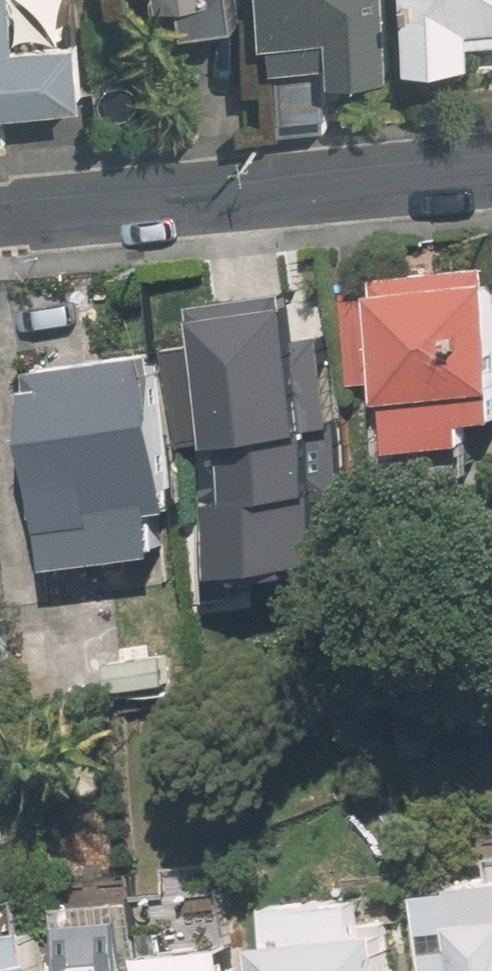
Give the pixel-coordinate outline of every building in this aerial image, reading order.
[(11,122),(9,102),(93,93),(86,28),(16,36),(12,0),(0,0),(0,123),(11,122)] [(184,26),(249,18),(247,0),(181,0),(184,26)] [(273,63),(394,56),(391,0),(269,0),(273,63)] [(421,52),(491,49),(491,0),(419,0),(421,52)] [(491,254),(376,269),(380,295),(345,300),(355,381),(378,378),(381,399),(491,385),(491,261),(491,254)] [(294,286),(207,299),(233,481),(217,483),(232,581),(351,564),(317,327),(301,330),(294,286)] [(59,570),(165,557),(159,510),(172,508),(152,345),(33,359),(59,570)] [(470,871),(475,970),(491,970),(491,870),(470,871)] [(262,896),(267,970),(398,970),(392,887),(262,896)] [(60,925),(66,970),(132,970),(126,917),(60,925)] [(0,928),(0,970),(49,970),(41,921),(0,928)] [(145,953),(147,970),(237,970),(235,944),(145,953)]
